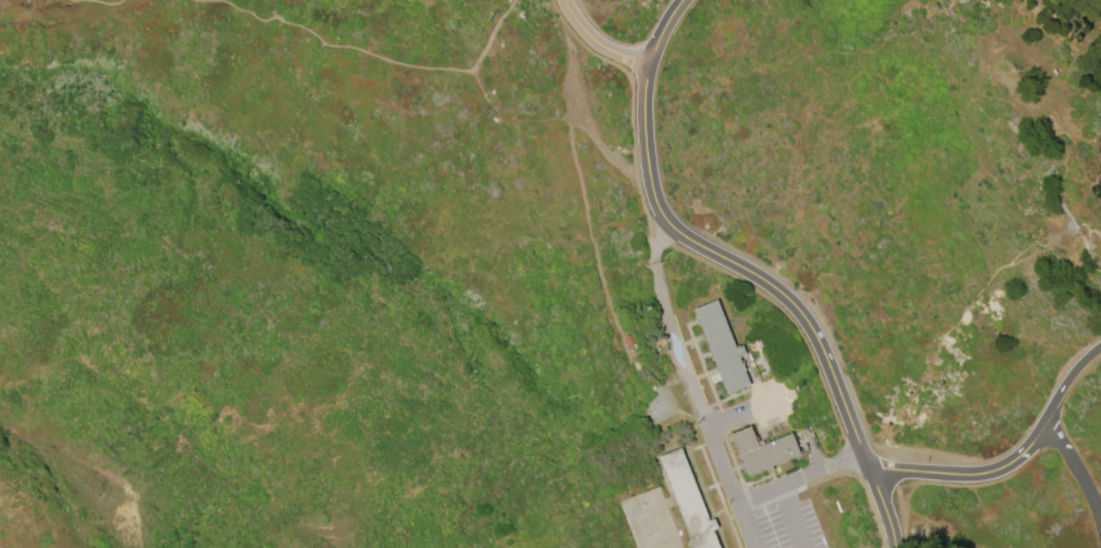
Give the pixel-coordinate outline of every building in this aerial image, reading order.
[(697,314),(718,305),(751,387),(729,396),(697,314)] [(730,434),(750,426),(755,436),(757,435),(759,440),(762,439),(764,444),(791,433),(792,434),(794,433),(795,436),(794,437),(798,450),(800,449),(802,454),(771,466),(772,469),(767,471),(766,468),(748,476),(745,467),(740,469),(738,464),(743,461),(739,455),(738,455),(730,434)] [(681,451),(720,547),(694,547),(659,460),(681,451)]
